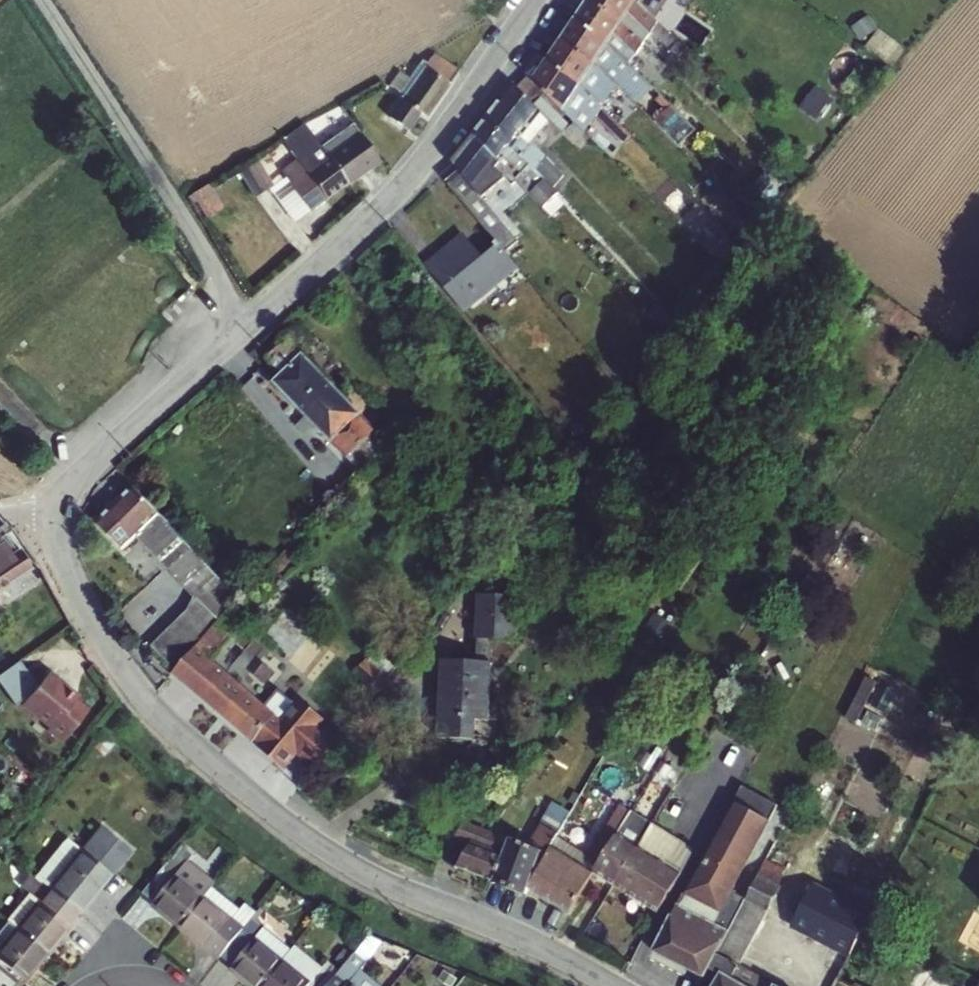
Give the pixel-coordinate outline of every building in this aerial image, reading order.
[(622,24),(636,2),(633,0),(588,0),(587,2),(622,24)] [(668,0),(633,0),(636,2),(655,20),(668,0)] [(607,46),(622,24),(587,2),(573,22),(607,46)] [(607,46),(573,22),(560,42),(594,65),(607,46)] [(594,65),(560,42),(545,63),(580,85),(594,65)] [(388,118),(407,131),(419,114),(426,119),(458,70),(433,53),(388,118)] [(580,85),(545,63),(532,83),(562,112),(580,85)] [(681,143),(698,125),(655,85),(638,103),(681,143)] [(539,112),(514,86),(494,112),(519,136),(539,112)] [(519,136),(494,112),(474,137),(497,161),(519,136)] [(315,139),(347,185),(379,163),(351,123),(328,139),(324,134),(315,139)] [(347,185),(315,139),(304,125),(283,139),(296,159),(281,171),(285,177),(270,189),(292,222),(347,185)] [(497,161),(474,137),(451,165),(473,190),(497,161)] [(248,164),(254,190),(273,186),(267,160),(248,164)] [(505,254),(498,245),(482,257),(462,234),(424,265),(464,314),(518,269),(505,254)] [(298,351),(287,339),(266,359),(280,375),(301,354),(298,351)] [(301,354),(280,375),(272,383),(331,444),(360,418),(362,416),(301,354)] [(360,418),(331,444),(347,461),(374,433),(360,418)] [(374,433),(347,461),(361,475),(389,446),(375,431),(374,433)] [(136,539),(160,516),(131,486),(93,522),(122,552),(136,539)] [(160,516),(136,539),(167,571),(192,598),(187,609),(150,647),(174,671),(195,647),(200,641),(229,606),(231,608),(238,600),(191,550),(183,541),(160,516)] [(8,531),(2,522),(0,523),(0,536),(8,531)] [(31,562),(20,547),(12,553),(0,536),(0,584),(31,562)] [(476,641),(491,641),(516,643),(518,597),(476,595),(474,640),(476,641)] [(200,641),(195,647),(211,660),(216,654),(245,620),(231,608),(229,606),(200,641)] [(475,662),(490,663),(491,641),(476,641),(475,662)] [(195,647),(174,671),(171,675),(252,744),(276,716),(263,705),(240,685),(226,674),(211,660),(195,647)] [(366,660),(353,674),(375,694),(388,680),(366,660)] [(490,663),(475,662),(439,660),(436,739),(475,741),(476,722),(489,722),(492,663),(490,663)] [(754,669),(745,680),(758,690),(767,679),(754,669)] [(60,686),(42,671),(15,703),(43,726),(43,731),(55,742),(81,712),(67,701),(57,692),(59,690),(60,686)] [(865,678),(844,719),(855,725),(876,684),(865,678)] [(71,696),(60,686),(59,690),(57,692),(67,701),(71,696)] [(276,716),(252,744),(254,746),(284,772),(299,756),(316,772),(342,743),(323,726),(327,723),(298,696),(293,702),(278,690),(263,705),(276,716)] [(931,744),(925,754),(938,762),(944,751),(931,744)] [(750,842),(758,846),(777,805),(741,786),(733,802),(764,819),(750,842)] [(719,825),(750,842),(764,819),(733,802),(719,825)] [(542,852),(531,881),(549,847),(556,837),(557,835),(566,821),(558,816),(560,812),(549,805),(539,825),(526,846),(542,852)] [(556,837),(549,847),(569,860),(590,873),(615,833),(617,834),(630,812),(619,805),(588,857),(556,837)] [(630,812),(617,834),(638,848),(651,825),(639,818),(630,812)] [(502,853),(508,839),(464,823),(454,839),(469,845),(471,842),(502,853)] [(638,848),(681,874),(694,851),(651,825),(638,848)] [(675,905),(698,916),(727,931),(744,900),(732,893),(758,846),(750,842),(719,825),(681,895),(675,905)] [(615,833),(590,873),(593,875),(656,914),(681,874),(638,848),(617,834),(615,833)] [(508,839),(502,853),(491,883),(510,891),(526,846),(508,839)] [(66,927),(118,864),(89,840),(69,863),(59,854),(27,893),(37,902),(66,927)] [(727,931),(708,970),(718,976),(720,973),(743,985),(772,985),(773,985),(739,967),(765,915),(833,952),(848,960),(869,918),(833,899),(854,860),(818,840),(790,893),(779,886),(786,872),(765,860),(744,900),(727,931)] [(471,842),(469,845),(454,869),(491,883),(502,853),(471,842)] [(526,846),(510,891),(524,897),(528,890),(531,881),(542,852),(526,846)] [(531,881),(528,890),(550,905),(569,860),(549,847),(531,881)] [(569,860),(550,905),(568,915),(593,875),(590,873),(569,860)] [(164,870),(132,908),(146,919),(144,921),(168,941),(191,912),(201,900),(177,880),(185,871),(171,861),(164,870)] [(66,927),(37,902),(27,893),(15,908),(26,916),(6,940),(35,965),(66,927)] [(698,916),(675,905),(674,904),(650,953),(678,967),(698,916)] [(191,912),(168,941),(210,974),(233,947),(234,945),(191,912)] [(698,916),(678,967),(700,978),(703,980),(708,970),(727,931),(698,916)] [(273,980),(286,964),(245,932),(234,945),(233,947),(210,974),(222,982),(219,985),(220,985),(268,985),(273,980)] [(0,935),(0,985),(17,985),(35,965),(6,940),(0,935)] [(848,960),(833,952),(823,972),(838,980),(848,960)] [(718,976),(712,985),(743,985),(720,973),(718,976)]
